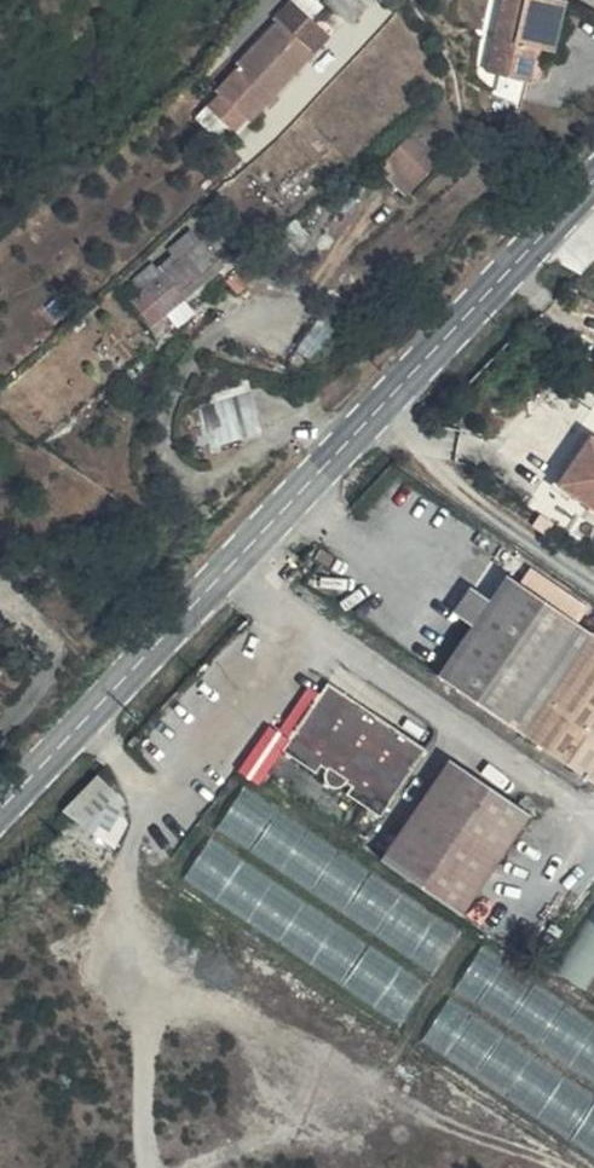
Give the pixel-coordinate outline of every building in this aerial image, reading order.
[(562,53),(568,0),(502,0),(494,73),(542,79),(545,51),(562,53)] [(245,113),(249,117),(312,49),(277,16),(234,62),(238,66),(217,88),(221,92),(208,106),(232,128),(245,113)] [(414,132),(389,158),(416,184),(442,159),(414,132)] [(406,194),(416,184),(389,158),(378,168),(406,194)] [(127,359),(142,346),(136,339),(189,292),(164,265),(147,280),(152,285),(133,303),(130,298),(113,314),(123,325),(106,338),(127,359)] [(195,299),(189,292),(136,339),(142,346),(195,299)] [(161,441),(170,479),(185,475),(187,482),(242,468),(229,422),(161,441)] [(559,482),(593,506),(593,459),(580,449),(559,482)] [(559,482),(549,497),(593,528),(593,506),(559,482)] [(439,680),(593,786),(593,634),(509,577),(439,680)] [(341,790),(400,727),(328,676),(279,746),(341,790)] [(400,727),(341,790),(378,816),(426,745),(400,727)] [(533,814),(453,759),(386,857),(467,911),(533,814)] [(141,816),(99,774),(69,805),(111,846),(141,816)] [(466,931),(249,786),(221,827),(437,973),(466,931)] [(430,980),(214,835),(186,877),(402,1022),(430,980)] [(560,971),(589,989),(593,981),(593,918),(560,971)] [(490,946),(463,986),(593,1074),(593,1017),(490,946)] [(457,1001),(430,1040),(593,1150),(593,1093),(457,1001)]
